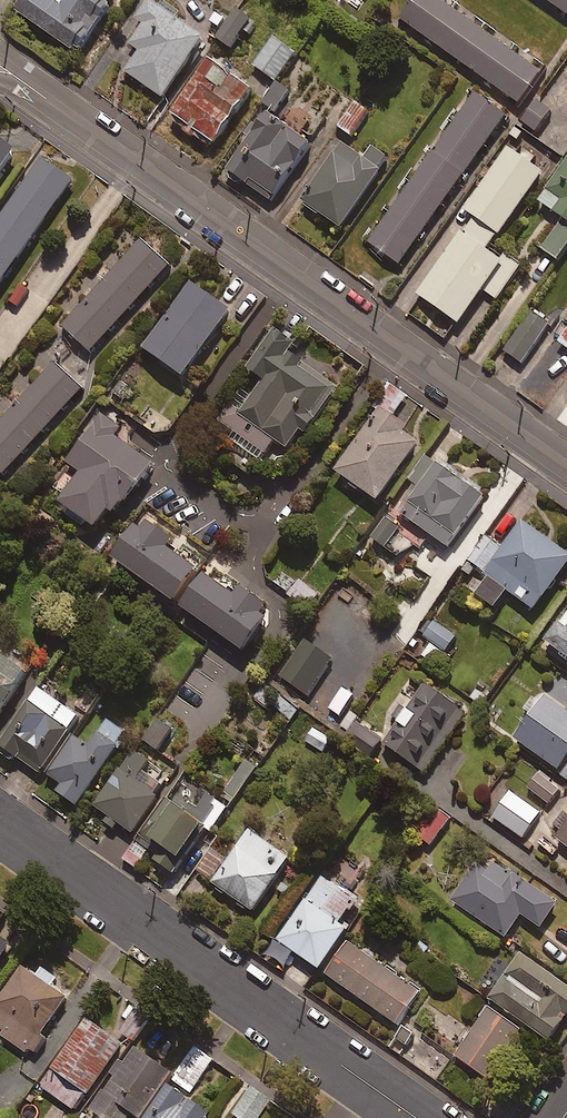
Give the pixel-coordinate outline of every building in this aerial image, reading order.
[(15,10),(78,53),(113,2),(109,0),(22,0),(15,10)] [(151,0),(147,0),(128,27),(137,33),(130,43),(140,51),(126,71),(162,97),(204,37),(151,0)] [(443,0),(414,0),(401,18),(520,103),(542,71),(443,0)] [(566,10),(566,0),(553,0),(566,10)] [(251,19),(237,8),(217,37),(231,47),(251,19)] [(296,54),(275,38),(255,65),(276,81),(296,54)] [(252,89),(210,58),(170,114),(213,144),(252,89)] [(289,91),(277,83),(263,104),(274,112),(289,91)] [(507,115),(475,93),(368,241),(400,264),(507,115)] [(552,111),(537,100),(522,121),(536,132),(552,111)] [(369,112),(357,103),(338,126),(351,136),(369,112)] [(311,143),(265,111),(225,168),(271,201),(311,143)] [(16,149),(0,138),(0,172),(16,149)] [(365,158),(340,141),(300,200),(341,227),(389,157),(373,146),(365,158)] [(474,216),(499,234),(544,172),(509,147),(465,209),(474,216)] [(41,157),(0,217),(0,285),(73,180),(41,157)] [(538,201),(566,221),(566,160),(538,201)] [(459,323),(483,289),(497,298),(523,263),(509,253),(503,261),(488,250),(499,234),(474,216),(418,294),(459,323)] [(560,223),(542,248),(558,260),(566,247),(566,228),(560,223)] [(170,265),(141,239),(62,326),(91,352),(170,265)] [(231,311),(192,282),(144,347),(183,376),(231,311)] [(551,323),(533,311),(505,351),(522,363),(551,323)] [(295,341),(275,327),(247,367),(264,379),(251,397),(241,390),(219,422),(265,453),(275,438),(293,451),(338,387),(287,352),(295,341)] [(82,387),(51,360),(0,419),(0,471),(5,475),(82,387)] [(423,437),(381,407),(336,471),(378,500),(423,437)] [(120,427),(100,412),(66,460),(81,471),(59,501),(96,528),(110,508),(117,514),(153,464),(114,435),(120,427)] [(485,497),(425,454),(408,478),(416,484),(397,510),(448,547),(485,497)] [(144,514),(113,557),(244,650),(285,593),(240,561),(223,585),(170,547),(177,538),(144,514)] [(399,528),(385,518),(371,537),(386,547),(399,528)] [(522,521),(502,548),(487,537),(470,561),(490,576),(477,594),(495,608),(508,590),(535,610),(566,566),(566,554),(522,521)] [(300,579),(288,594),(308,610),(320,595),(300,579)] [(559,656),(566,661),(566,611),(546,641),(561,652),(559,656)] [(456,636),(434,621),(423,636),(445,652),(456,636)] [(334,660),(305,639),(278,679),(306,699),(334,660)] [(0,650),(0,712),(29,671),(0,650)] [(469,712),(427,683),(385,744),(427,773),(469,712)] [(39,688),(0,743),(0,745),(40,773),(80,717),(39,688)] [(545,695),(514,737),(566,776),(566,711),(545,695)] [(130,731),(111,717),(89,747),(74,737),(48,774),(63,785),(58,792),(77,805),(130,731)] [(171,731),(157,720),(143,739),(157,750),(171,731)] [(381,740),(358,724),(346,742),(369,758),(381,740)] [(149,762),(135,751),(94,805),(131,833),(158,797),(135,780),(149,762)] [(560,790),(540,775),(529,789),(549,804),(560,790)] [(229,807),(190,780),(174,803),(167,799),(123,860),(148,878),(154,870),(169,881),(206,829),(211,832),(229,807)] [(540,812),(510,792),(492,818),(523,839),(540,812)] [(452,817),(438,807),(417,835),(431,845),(452,817)] [(558,838),(566,846),(566,826),(558,838)] [(290,858),(249,830),(212,885),(253,913),(290,858)] [(212,880),(226,857),(210,848),(196,870),(212,880)] [(452,900),(505,937),(521,915),(542,929),(558,907),(484,854),(452,900)] [(359,900),(324,875),(279,941),(320,969),(349,928),(343,924),(359,900)] [(10,944),(0,937),(0,960),(10,944)] [(420,990),(348,941),(325,975),(397,1024),(420,990)] [(521,954),(491,997),(551,1039),(566,1016),(566,985),(521,954)] [(42,1035),(67,998),(22,967),(0,999),(0,1033),(35,1056),(47,1038),(42,1035)] [(135,1040),(151,1018),(138,1008),(121,1031),(135,1040)] [(521,1031),(490,1008),(456,1056),(487,1079),(521,1031)] [(124,1045),(87,1019),(39,1086),(76,1112),(124,1045)] [(213,1059),(194,1047),(173,1080),(191,1092),(213,1059)] [(115,1077),(84,1117),(128,1117),(132,1112),(140,1117),(172,1076),(137,1049),(126,1064),(121,1060),(110,1073),(115,1077)] [(211,1117),(169,1085),(145,1117),(211,1117)] [(247,1087),(230,1113),(238,1117),(258,1117),(269,1102),(247,1087)]
